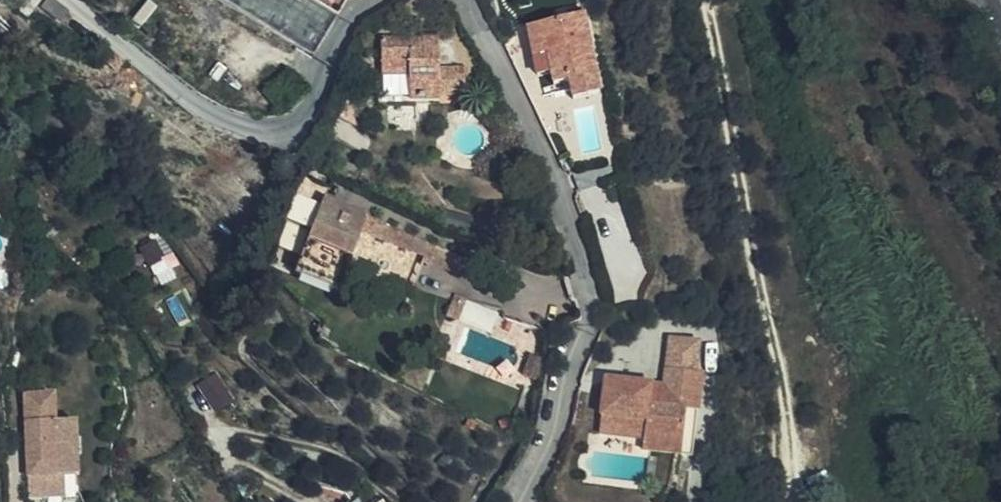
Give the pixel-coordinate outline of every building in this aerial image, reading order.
[(38,3),(34,0),(21,0),(18,4),(30,13),(38,3)] [(315,61),(337,17),(308,0),(216,0),(315,61)] [(63,21),(38,3),(30,13),(55,31),(63,21)] [(55,31),(30,13),(29,15),(52,34),(55,31)] [(597,94),(582,17),(527,27),(536,74),(550,72),(553,87),(567,85),(570,99),(597,94)] [(73,30),(63,21),(55,31),(67,38),(73,30)] [(67,38),(55,31),(52,34),(48,43),(58,49),(67,38)] [(413,42),(434,42),(434,33),(413,33),(412,38),(413,42)] [(434,68),(434,42),(413,42),(412,38),(376,38),(376,72),(403,72),(404,97),(435,97),(434,92),(434,68)] [(462,68),(434,68),(434,92),(462,92),(462,68)] [(301,99),(298,95),(292,108),(301,99)] [(335,276),(360,218),(293,189),(280,219),(297,226),(304,209),(311,211),(292,258),(335,276)] [(156,271),(176,261),(163,236),(143,246),(156,271)] [(661,389),(660,395),(646,393),(647,388),(601,383),(599,406),(620,409),(618,422),(642,425),(641,436),(680,440),(691,441),(694,413),(696,394),(698,376),(691,375),(694,345),(666,342),(661,389)] [(201,379),(214,408),(234,399),(222,370),(201,379)] [(28,396),(29,430),(44,437),(31,468),(31,493),(51,492),(50,473),(80,472),(78,420),(60,421),(59,395),(28,396)] [(620,409),(599,406),(597,420),(618,422),(620,409)] [(618,422),(597,420),(596,437),(641,441),(641,436),(642,425),(618,422)] [(44,437),(29,430),(31,468),(44,437)] [(680,440),(641,436),(641,441),(639,453),(678,457),(680,440)] [(691,441),(680,440),(678,457),(689,458),(691,441)] [(82,491),(80,472),(50,473),(51,492),(82,491)] [(342,501),(364,501),(355,491),(342,501)]
